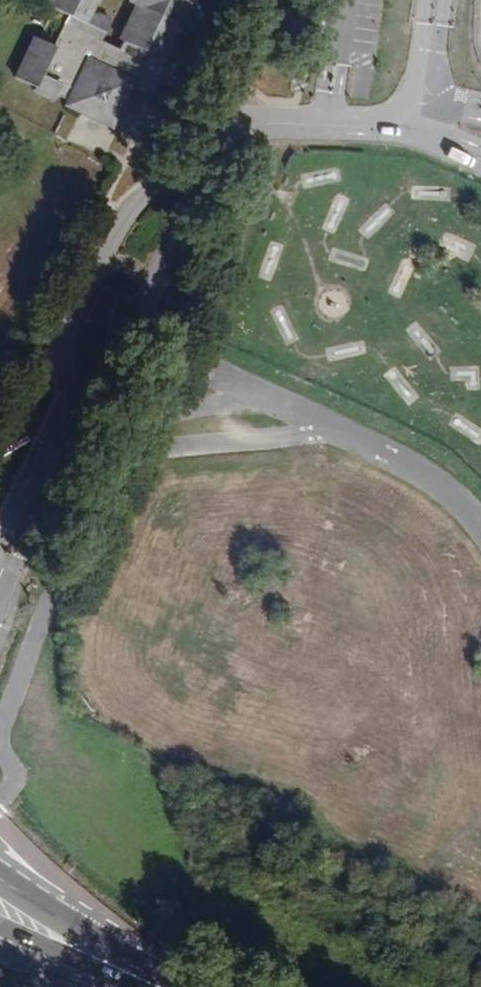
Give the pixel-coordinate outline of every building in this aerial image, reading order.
[(84,12),(81,22),(67,16),(55,41),(36,31),(16,70),(38,80),(45,69),(65,79),(61,88),(75,96),(73,103),(116,124),(145,68),(170,81),(182,59),(173,55),(191,18),(216,30),(231,0),(150,0),(148,6),(141,2),(125,34),(127,35),(123,45),(102,33),(113,12),(95,3),(97,0),(60,0),(84,12)]
